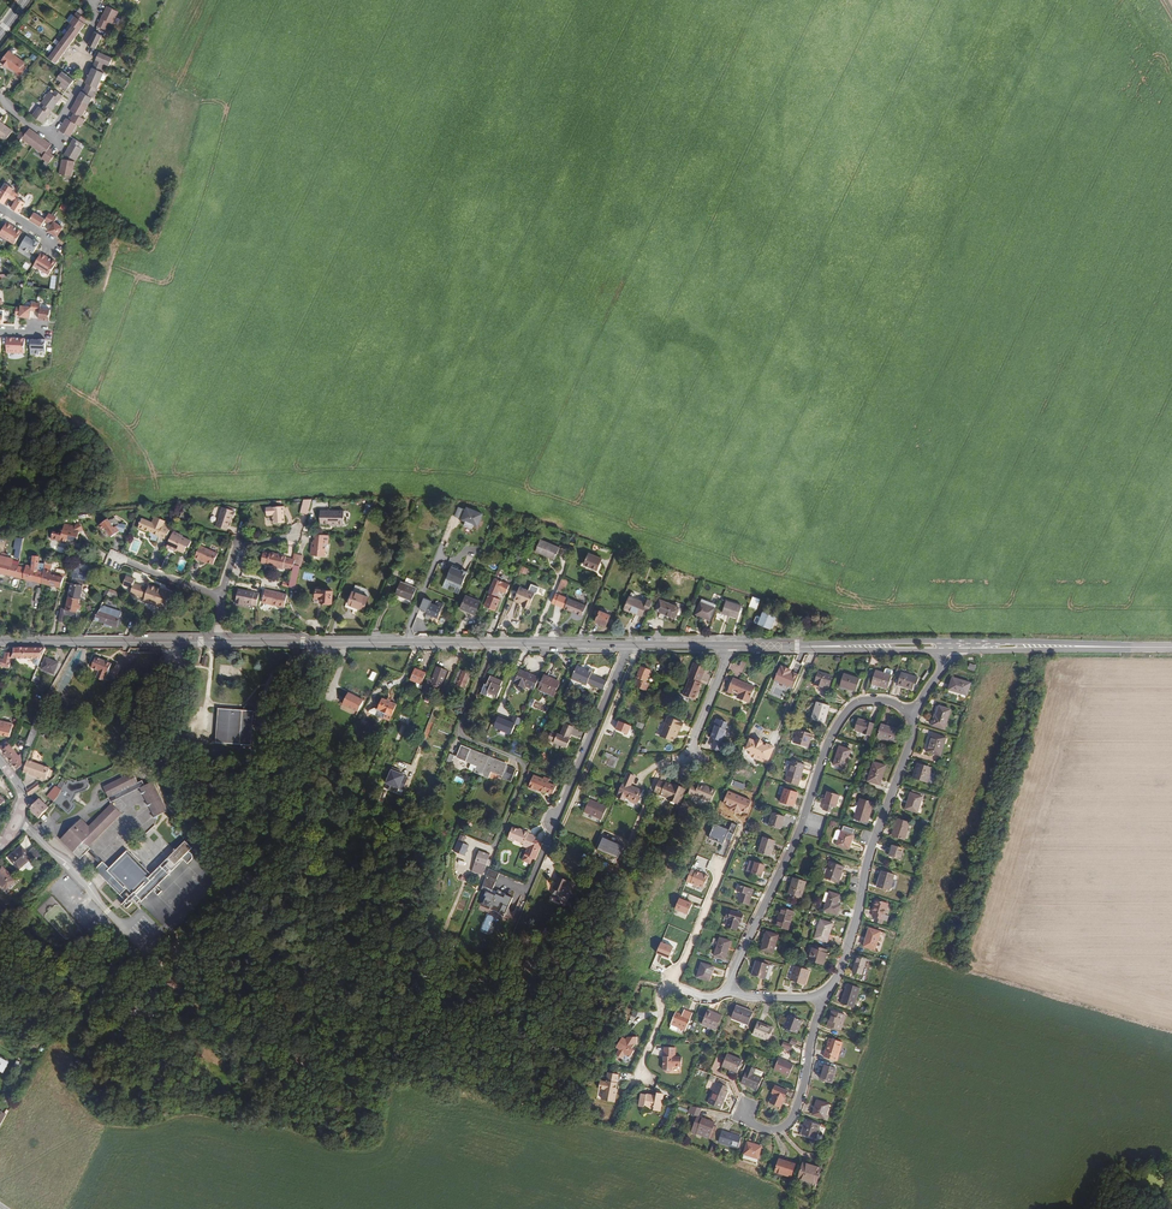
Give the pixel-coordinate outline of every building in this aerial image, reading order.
[(107,6),(99,22),(97,26),(105,30),(109,22),(113,24),(119,12),(107,6)] [(48,58),(56,64),(85,24),(84,23),(81,21),(84,17),(81,15),(77,12),(74,16),(75,16),(70,23),(73,25),(48,58)] [(88,45),(96,49),(102,36),(94,32),(88,45)] [(25,63),(8,51),(0,62),(6,66),(7,65),(9,67),(17,73),(21,76),(27,68),(23,65),(25,63)] [(81,117),(92,98),(93,98),(98,88),(97,88),(104,73),(101,71),(104,63),(109,66),(113,58),(99,52),(86,83),(87,84),(90,85),(88,89),(85,94),(82,92),(81,92),(70,111),(74,113),(77,115),(75,118),(72,122),(70,120),(66,118),(59,130),(70,137),(77,125),(80,126),(84,119),(81,117)] [(59,85),(66,91),(74,80),(62,72),(57,78),(62,82),(59,85)] [(39,106),(32,115),(42,123),(63,96),(55,90),(53,94),(50,92),(41,103),(44,105),(42,109),(39,106)] [(0,122),(0,137),(5,141),(13,131),(0,122)] [(51,145),(29,128),(27,132),(25,134),(21,132),(16,139),(20,142),(22,139),(44,155),(42,158),(49,163),(54,156),(50,153),(47,151),(49,148),(51,145)] [(81,143),(73,138),(64,154),(75,161),(82,149),(79,147),(81,143)] [(75,161),(62,159),(59,174),(72,177),(75,161)] [(6,196),(9,198),(14,192),(10,189),(8,192),(1,187),(0,188),(0,201),(2,203),(6,196)] [(13,201),(9,207),(17,212),(24,202),(16,197),(17,194),(14,192),(9,198),(13,201)] [(46,221),(51,214),(47,212),(43,218),(32,211),(28,219),(39,226),(43,219),(46,221)] [(51,214),(46,221),(50,224),(46,230),(55,236),(61,226),(52,221),(55,217),(51,214)] [(5,221),(0,229),(0,235),(13,243),(20,231),(5,221)] [(32,238),(32,239),(25,235),(17,247),(30,255),(38,242),(32,238)] [(55,262),(39,252),(32,265),(47,274),(55,262)] [(34,311),(35,303),(30,302),(30,307),(19,305),(18,316),(28,318),(29,310),(34,311)] [(38,311),(37,319),(47,320),(49,310),(38,308),(39,303),(35,303),(34,311),(38,311)] [(23,339),(5,338),(4,353),(23,353),(23,339)] [(37,339),(37,340),(29,340),(28,354),(43,355),(44,339),(37,339)] [(307,514),(311,499),(304,499),(301,513),(307,514)] [(484,513),(466,506),(465,509),(458,507),(455,517),(462,519),(461,520),(466,521),(464,525),(472,529),(473,524),(478,527),(484,513)] [(283,507),(266,508),(267,516),(273,515),(273,524),(285,523),(283,507)] [(223,508),(216,527),(227,531),(230,522),(231,518),(232,519),(233,519),(236,512),(232,511),(225,508),(223,508)] [(320,511),(320,524),(330,524),(337,524),(344,524),(344,511),(320,511)] [(149,533),(158,537),(159,537),(166,540),(172,526),(165,523),(165,521),(155,517),(152,523),(142,519),(138,528),(149,533)] [(111,537),(119,532),(116,527),(120,525),(115,518),(110,522),(108,519),(99,525),(103,530),(105,529),(111,537)] [(74,531),(80,532),(83,529),(79,522),(75,525),(74,531)] [(116,527),(119,532),(124,533),(126,525),(121,524),(120,525),(116,527)] [(74,531),(75,527),(65,525),(64,529),(64,528),(62,534),(53,532),(51,540),(60,542),(60,541),(66,542),(67,539),(77,542),(80,532),(74,531)] [(173,532),(167,547),(174,551),(175,549),(177,550),(184,553),(187,547),(189,548),(191,542),(182,537),(182,536),(173,532)] [(332,535),(314,534),(313,544),(314,544),(313,555),(327,556),(328,543),(331,544),(332,535)] [(535,551),(546,556),(547,554),(555,558),(560,547),(540,539),(535,551)] [(64,548),(55,545),(53,551),(63,554),(63,552),(64,552),(65,551),(65,550),(65,549),(64,549),(64,548)] [(218,554),(200,546),(195,558),(200,561),(200,559),(213,565),(218,554)] [(292,572),(290,583),(289,584),(289,586),(294,588),(299,566),(302,556),(297,554),(295,560),(294,564),(290,563),(291,559),(286,558),(286,556),(270,553),(270,554),(269,556),(263,555),(261,565),(267,567),(266,568),(282,572),(283,570),(292,572)] [(583,565),(597,570),(602,559),(588,553),(583,565)] [(24,579),(61,588),(65,574),(65,571),(56,569),(56,572),(51,571),(54,561),(45,559),(45,564),(38,564),(39,557),(33,556),(31,567),(25,565),(25,568),(22,568),(11,565),(12,561),(7,559),(8,558),(0,556),(0,573),(24,579)] [(468,572),(452,565),(443,587),(459,595),(468,572)] [(65,615),(76,617),(78,609),(80,609),(81,605),(79,605),(80,599),(82,591),(84,581),(86,581),(87,576),(77,573),(73,572),(72,576),(72,578),(66,609),(62,608),(59,622),(63,622),(65,615)] [(127,577),(124,585),(132,588),(131,593),(145,598),(144,601),(165,608),(170,593),(157,589),(149,586),(148,588),(134,583),(135,580),(127,577)] [(401,582),(396,594),(412,600),(417,588),(413,586),(415,581),(407,578),(405,583),(401,582)] [(489,595),(484,605),(495,610),(500,599),(495,598),(499,590),(506,593),(509,585),(494,578),(487,594),(489,595)] [(568,581),(562,578),(557,590),(561,592),(563,588),(564,588),(568,581)] [(529,591),(519,587),(515,599),(524,602),(523,605),(522,606),(529,609),(534,595),(528,592),(529,591)] [(259,594),(238,589),(235,604),(243,605),(243,603),(247,604),(256,606),(259,594)] [(321,602),(331,603),(332,591),(316,589),(315,598),(320,598),(320,596),(321,596),(321,598),(321,602)] [(272,605),(284,608),(287,595),(265,590),(262,602),(273,604),(272,605)] [(353,591),(348,604),(364,610),(368,597),(353,591)] [(466,595),(461,608),(475,614),(480,602),(466,595)] [(642,616),(647,604),(629,597),(625,608),(636,612),(635,613),(642,616)] [(749,606),(756,609),(760,599),(753,597),(749,606)] [(564,609),(582,616),(586,606),(568,598),(564,609)] [(696,614),(710,620),(716,605),(702,599),(696,614)] [(656,610),(675,618),(679,608),(660,600),(656,610)] [(726,601),(722,613),(738,618),(742,606),(726,601)] [(430,604),(426,614),(437,619),(443,605),(444,603),(440,602),(439,603),(438,603),(437,607),(434,606),(430,604)] [(101,608),(94,620),(106,624),(107,623),(117,626),(120,617),(114,615),(110,614),(111,610),(108,609),(107,613),(102,611),(103,608),(101,608)] [(600,611),(595,621),(606,626),(611,615),(600,611)] [(758,624),(770,629),(775,616),(763,611),(758,624)] [(45,648),(14,648),(12,658),(36,658),(34,664),(39,666),(45,648)] [(111,664),(96,657),(91,668),(99,671),(96,678),(103,681),(107,674),(111,664)] [(45,658),(41,669),(54,674),(58,663),(45,658)] [(0,659),(0,665),(9,668),(11,661),(0,659)] [(577,666),(571,679),(586,685),(592,672),(586,670),(577,666)] [(779,669),(774,680),(793,688),(798,676),(790,673),(792,670),(781,666),(780,669),(779,669)] [(447,671),(437,667),(433,678),(429,676),(427,682),(431,683),(441,687),(447,671)] [(638,678),(635,686),(646,691),(649,683),(646,682),(649,675),(650,671),(646,669),(645,668),(643,667),(641,667),(637,678),(638,678)] [(464,688),(469,673),(459,669),(454,682),(458,684),(457,685),(464,688)] [(534,689),(539,678),(520,670),(514,684),(524,688),(525,686),(534,689)] [(690,679),(683,696),(695,700),(698,691),(697,691),(700,683),(703,674),(691,670),(688,678),(690,679)] [(883,673),(875,671),(871,684),(878,686),(888,689),(892,676),(891,676),(883,673)] [(832,676),(818,672),(814,685),(821,687),(822,684),(825,685),(829,686),(832,676)] [(915,677),(902,673),(898,685),(911,689),(915,677)] [(844,674),(840,686),(856,691),(860,679),(844,674)] [(482,689),(481,693),(487,696),(488,693),(495,695),(494,697),(497,699),(502,687),(500,687),(503,682),(490,676),(487,685),(485,684),(484,687),(482,688),(482,689)] [(560,682),(544,676),(539,689),(554,696),(560,682)] [(952,677),(948,690),(958,693),(958,692),(967,695),(971,683),(952,677)] [(733,678),(727,692),(732,694),(733,692),(739,694),(743,696),(741,700),(749,703),(755,687),(733,678)] [(412,680),(411,680),(406,691),(417,695),(421,684),(417,682),(412,680)] [(348,693),(343,704),(358,712),(364,701),(348,693)] [(431,714),(437,716),(444,699),(438,696),(435,705),(434,705),(431,714)] [(387,701),(382,699),(378,709),(374,708),(370,710),(369,712),(390,721),(392,717),(395,709),(397,705),(389,702),(387,701)] [(817,702),(812,719),(824,723),(829,706),(817,702)] [(932,725),(944,729),(950,710),(939,706),(936,716),(935,716),(932,725)] [(397,719),(400,711),(395,709),(392,717),(397,719)] [(38,711),(26,745),(32,748),(45,713),(38,711)] [(512,722),(499,716),(494,728),(512,735),(516,723),(521,725),(524,718),(515,715),(512,722)] [(678,728),(681,729),(684,723),(668,717),(660,737),(673,742),(674,738),(678,728)] [(874,724),(858,719),(855,730),(863,733),(863,734),(870,736),(874,724)] [(616,730),(630,734),(633,725),(619,720),(616,730)] [(10,737),(12,730),(13,725),(0,722),(0,734),(10,737)] [(638,722),(636,728),(644,731),(646,725),(638,722)] [(710,751),(718,754),(722,746),(719,745),(724,733),(723,733),(726,727),(715,722),(712,729),(714,730),(709,741),(713,743),(710,751)] [(552,732),(548,740),(562,746),(561,748),(561,750),(564,751),(566,750),(570,739),(569,739),(567,738),(569,736),(570,735),(574,727),(566,724),(561,735),(552,732)] [(881,725),(877,737),(896,742),(900,730),(881,725)] [(812,734),(798,730),(794,743),(806,747),(809,738),(811,739),(812,734)] [(932,733),(926,752),(941,756),(946,738),(932,733)] [(755,741),(750,739),(746,749),(751,751),(750,753),(752,757),(755,758),(758,757),(759,759),(758,760),(767,763),(774,747),(767,744),(766,746),(762,745),(763,743),(760,739),(756,740),(755,741)] [(24,758),(21,754),(19,756),(8,741),(0,747),(17,769),(25,764),(22,760),(24,758)] [(482,754),(462,746),(457,757),(471,763),(477,766),(475,772),(482,775),(488,759),(482,756),(482,754)] [(839,746),(833,765),(845,769),(851,750),(839,746)] [(446,753),(441,764),(445,765),(446,763),(450,754),(446,753)] [(604,753),(602,758),(606,760),(604,763),(607,764),(607,765),(614,768),(618,759),(604,753)] [(450,754),(446,763),(451,765),(455,756),(450,754)] [(502,776),(501,778),(511,782),(516,769),(508,766),(505,772),(504,772),(507,764),(496,760),(495,762),(488,759),(482,775),(489,778),(491,771),(502,776)] [(50,769),(28,761),(24,772),(47,779),(48,776),(50,770),(50,769)] [(805,765),(792,761),(785,782),(798,785),(802,772),(801,772),(802,769),(803,769),(805,765)] [(886,766),(874,762),(871,772),(869,782),(880,785),(886,766)] [(471,763),(469,769),(475,772),(477,766),(471,763)] [(917,764),(913,778),(931,784),(934,774),(930,773),(931,768),(917,764)] [(404,775),(391,770),(386,783),(403,790),(408,778),(404,776),(404,775)] [(149,807),(154,816),(153,818),(157,819),(158,816),(168,811),(153,781),(145,786),(142,781),(138,783),(133,772),(103,787),(109,798),(138,783),(140,788),(142,792),(141,794),(143,794),(148,804),(147,806),(149,807)] [(635,776),(627,773),(616,798),(624,801),(626,798),(630,800),(636,802),(639,796),(640,797),(643,791),(637,788),(637,789),(630,787),(635,776)] [(68,777),(64,775),(60,783),(64,785),(65,784),(68,778),(68,777)] [(533,775),(528,788),(535,790),(537,790),(537,788),(545,791),(553,795),(556,786),(548,783),(550,779),(544,777),(543,779),(533,775)] [(54,802),(58,805),(69,814),(74,808),(75,807),(75,805),(74,803),(72,802),(77,794),(86,790),(88,788),(90,785),(89,783),(87,778),(77,782),(75,781),(74,782),(69,780),(66,784),(65,784),(64,785),(62,790),(58,796),(54,802)] [(659,781),(655,791),(661,794),(668,797),(667,799),(679,804),(686,789),(679,786),(678,787),(673,786),(666,782),(666,783),(659,781)] [(746,785),(736,781),(734,784),(743,787),(742,789),(744,790),(746,785)] [(41,787),(38,782),(27,790),(29,796),(41,787)] [(48,796),(54,802),(58,796),(62,790),(64,785),(60,783),(58,787),(56,786),(48,796)] [(138,783),(109,798),(111,803),(140,788),(138,783)] [(708,788),(699,784),(698,786),(693,783),(688,795),(694,797),(695,795),(711,802),(716,790),(709,787),(708,788)] [(780,803),(793,807),(798,792),(785,788),(780,803)] [(751,801),(728,791),(723,804),(732,807),(730,810),(740,814),(741,811),(746,813),(751,801)] [(823,795),(821,803),(825,804),(823,810),(830,812),(832,806),(836,808),(839,795),(828,792),(826,796),(823,795)] [(917,813),(922,797),(911,793),(906,809),(917,813)] [(630,801),(637,805),(640,797),(639,796),(636,802),(630,800),(630,801)] [(49,807),(40,798),(36,802),(34,800),(29,805),(30,808),(39,818),(49,807)] [(860,798),(853,819),(867,823),(869,819),(866,818),(867,814),(870,815),(874,803),(860,798)] [(586,808),(584,812),(602,819),(607,808),(589,800),(588,804),(586,808)] [(121,813),(112,804),(89,827),(81,819),(80,820),(79,818),(73,824),(75,825),(70,830),(61,839),(80,859),(88,851),(90,849),(91,848),(88,846),(121,813)] [(769,825),(780,829),(784,817),(773,813),(769,825)] [(904,840),(909,823),(898,819),(892,836),(904,840)] [(729,830),(715,824),(709,838),(724,844),(726,838),(732,840),(737,825),(732,823),(729,830)] [(512,827),(508,837),(509,839),(513,841),(515,840),(524,844),(523,846),(528,848),(523,861),(530,864),(532,859),(536,860),(543,843),(534,840),(536,837),(528,834),(529,833),(524,831),(523,832),(519,830),(512,827)] [(854,835),(841,831),(836,845),(849,849),(854,835)] [(621,845),(603,837),(597,850),(615,858),(621,845)] [(775,841),(763,837),(758,852),(770,856),(775,841)] [(186,841),(174,852),(176,854),(181,850),(182,849),(183,849),(189,852),(192,848),(192,847),(191,848),(189,846),(189,845),(186,841)] [(463,843),(458,841),(454,851),(464,856),(469,845),(463,843)] [(22,846),(9,858),(19,869),(24,865),(29,861),(32,858),(33,859),(36,856),(38,858),(41,854),(34,847),(27,853),(22,846)] [(903,849),(892,846),(889,856),(900,859),(903,849)] [(90,849),(88,851),(100,864),(95,870),(98,873),(105,866),(108,869),(110,868),(103,861),(102,862),(90,849)] [(105,866),(98,873),(107,882),(109,880),(110,882),(109,884),(120,895),(127,888),(133,895),(131,897),(137,903),(141,900),(142,901),(155,888),(156,889),(154,891),(158,895),(162,891),(157,886),(169,874),(168,873),(170,870),(172,871),(180,863),(179,862),(182,858),(188,864),(191,860),(192,859),(193,858),(193,856),(192,855),(192,854),(191,853),(190,852),(189,852),(183,849),(182,849),(181,850),(176,854),(174,852),(153,873),(152,875),(150,877),(127,853),(125,855),(118,862),(117,861),(113,865),(114,866),(111,868),(114,871),(112,873),(108,869),(105,866)] [(127,850),(117,861),(118,862),(125,855),(127,853),(150,877),(152,875),(127,850)] [(488,859),(490,855),(479,851),(474,865),(485,869),(483,874),(486,876),(489,868),(492,860),(488,859)] [(32,866),(32,864),(29,861),(24,865),(27,868),(29,869),(30,870),(33,867),(32,866)] [(844,867),(830,861),(827,869),(824,877),(824,878),(838,883),(841,876),(840,875),(841,873),(842,873),(844,867)] [(765,865),(755,862),(752,873),(762,876),(765,865)] [(485,869),(474,865),(472,871),(483,874),(485,869)] [(0,869),(0,883),(6,890),(16,880),(2,867),(0,869)] [(703,889),(708,876),(692,869),(686,882),(703,889)] [(882,871),(877,887),(889,891),(893,880),(894,875),(882,871)] [(574,884),(559,878),(554,889),(564,893),(564,894),(569,896),(574,884)] [(796,878),(794,878),(789,893),(793,895),(798,896),(801,897),(806,881),(804,881),(796,878)] [(750,889),(739,885),(737,891),(741,892),(738,902),(749,905),(752,895),(749,895),(750,889)] [(487,914),(496,892),(487,889),(485,894),(483,893),(481,899),(483,899),(478,910),(487,914)] [(826,903),(824,911),(837,915),(840,906),(837,904),(840,895),(830,892),(829,893),(826,903)] [(496,896),(495,895),(490,908),(491,908),(490,909),(500,914),(500,915),(506,917),(506,916),(509,917),(511,913),(510,909),(514,898),(506,895),(505,898),(497,894),(496,896)] [(692,903),(680,898),(676,910),(688,914),(692,903)] [(130,900),(125,904),(124,905),(124,906),(125,907),(125,908),(126,908),(127,908),(128,907),(133,903),(130,900)] [(874,912),(872,916),(875,917),(883,920),(887,921),(888,916),(885,915),(888,904),(879,901),(875,900),(873,906),(875,907),(874,912)] [(791,925),(795,912),(781,908),(779,915),(780,915),(779,919),(778,918),(775,926),(785,929),(787,924),(791,925)] [(741,922),(743,915),(727,910),(725,916),(726,918),(729,919),(728,921),(726,927),(737,930),(738,925),(739,922),(741,922)] [(883,920),(875,917),(873,923),(881,925),(883,920)] [(833,924),(820,920),(815,938),(827,942),(833,924)] [(869,928),(863,947),(875,950),(881,932),(869,928)] [(767,932),(761,950),(773,954),(778,935),(767,932)] [(730,941),(720,938),(714,956),(725,959),(728,950),(727,950),(730,941)] [(674,947),(662,942),(657,953),(669,958),(674,947)] [(826,950),(813,946),(809,960),(823,965),(825,960),(823,959),(826,950)] [(530,953),(523,967),(535,972),(541,958),(530,953)] [(857,956),(852,972),(862,975),(867,959),(857,956)] [(757,961),(752,975),(765,979),(769,965),(763,963),(757,961)] [(714,967),(701,963),(697,977),(709,981),(714,967)] [(769,965),(765,979),(769,981),(773,966),(769,965)] [(809,971),(795,966),(790,980),(803,984),(806,975),(808,975),(809,971)] [(847,984),(841,1004),(854,1008),(860,988),(847,984)] [(736,1006),(731,1018),(748,1025),(753,1013),(736,1006)] [(686,1030),(693,1013),(684,1010),(682,1015),(675,1012),(671,1024),(685,1030),(686,1030)] [(708,1010),(702,1024),(716,1030),(722,1016),(717,1014),(716,1016),(713,1014),(713,1012),(708,1010)] [(832,1011),(828,1026),(840,1030),(845,1015),(832,1011)] [(789,1016),(784,1028),(797,1033),(802,1021),(789,1016)] [(773,1029),(758,1022),(753,1034),(768,1041),(773,1029)] [(670,1027),(684,1033),(685,1030),(671,1024),(670,1027)] [(626,1039),(617,1038),(616,1047),(619,1049),(616,1055),(622,1059),(626,1060),(630,1058),(634,1051),(631,1049),(634,1045),(637,1045),(637,1037),(628,1037),(626,1039)] [(836,1061),(842,1042),(831,1039),(828,1048),(826,1047),(825,1053),(826,1053),(824,1057),(836,1061)] [(783,1042),(782,1046),(790,1050),(792,1045),(783,1042)] [(676,1048),(664,1047),(664,1056),(665,1056),(665,1059),(664,1059),(663,1070),(665,1070),(666,1072),(670,1072),(671,1071),(672,1071),(672,1066),(682,1066),(682,1057),(675,1057),(676,1048)] [(724,1061),(722,1066),(737,1072),(742,1060),(727,1054),(726,1058),(724,1061)] [(794,1065),(779,1059),(774,1070),(789,1076),(794,1065)] [(748,1066),(741,1083),(757,1090),(762,1078),(761,1077),(752,1073),(751,1073),(753,1068),(754,1068),(755,1066),(756,1066),(757,1064),(753,1062),(752,1064),(750,1063),(749,1066),(748,1066)] [(836,1069),(825,1065),(820,1079),(832,1083),(836,1069)] [(754,1068),(752,1073),(761,1077),(763,1072),(754,1068)] [(603,1100),(615,1103),(617,1094),(615,1093),(616,1089),(617,1083),(619,1075),(608,1073),(607,1082),(601,1081),(599,1088),(605,1089),(603,1100)] [(717,1082),(708,1103),(721,1108),(724,1101),(723,1101),(724,1098),(725,1098),(728,1092),(726,1091),(727,1087),(724,1085),(724,1084),(719,1082),(718,1083),(717,1082)] [(787,1092),(775,1086),(772,1093),(774,1094),(770,1103),(780,1108),(787,1092)] [(660,1111),(661,1101),(655,1101),(656,1096),(640,1094),(639,1106),(643,1106),(644,1104),(653,1109),(653,1110),(660,1111)] [(829,1104),(817,1100),(812,1115),(825,1119),(829,1104)] [(691,1106),(689,1112),(694,1114),(693,1119),(696,1120),(694,1127),(699,1129),(698,1129),(711,1134),(714,1126),(715,1123),(703,1118),(702,1119),(698,1117),(701,1108),(691,1106)] [(820,1125),(806,1121),(801,1134),(816,1139),(820,1125)] [(699,1129),(694,1127),(692,1130),(697,1132),(697,1133),(713,1139),(717,1127),(714,1126),(711,1134),(698,1129),(699,1129)] [(741,1137),(722,1131),(718,1142),(738,1148),(741,1137)] [(762,1146),(747,1142),(744,1154),(758,1159),(758,1158),(759,1154),(762,1146)] [(793,1163),(779,1159),(775,1172),(789,1176),(793,1163)] [(821,1168),(803,1163),(799,1178),(804,1179),(816,1183),(821,1168)]
